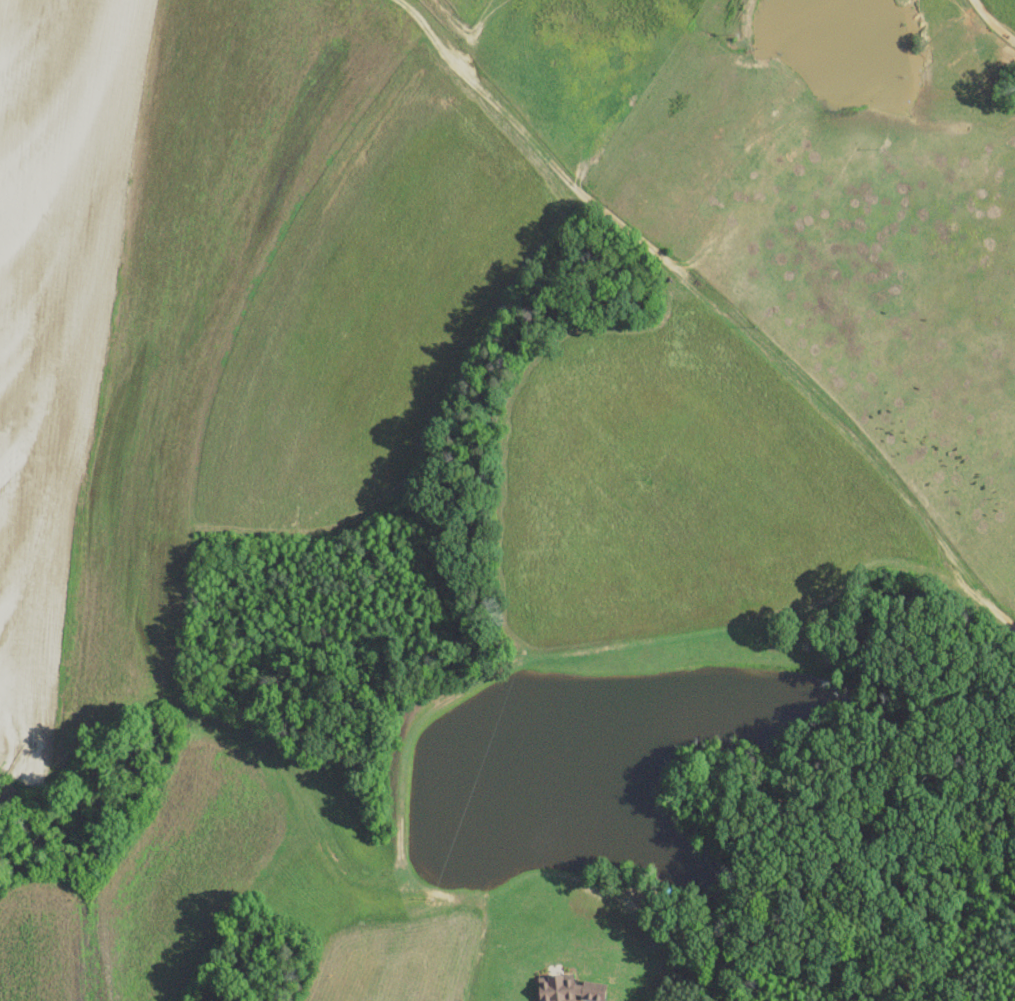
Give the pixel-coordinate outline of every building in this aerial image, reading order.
[(602,979),(572,983),(570,973),(560,974),(560,972),(544,974),(545,980),(534,981),(537,1000),(571,1000),(576,1000),(604,998),(602,979)]
